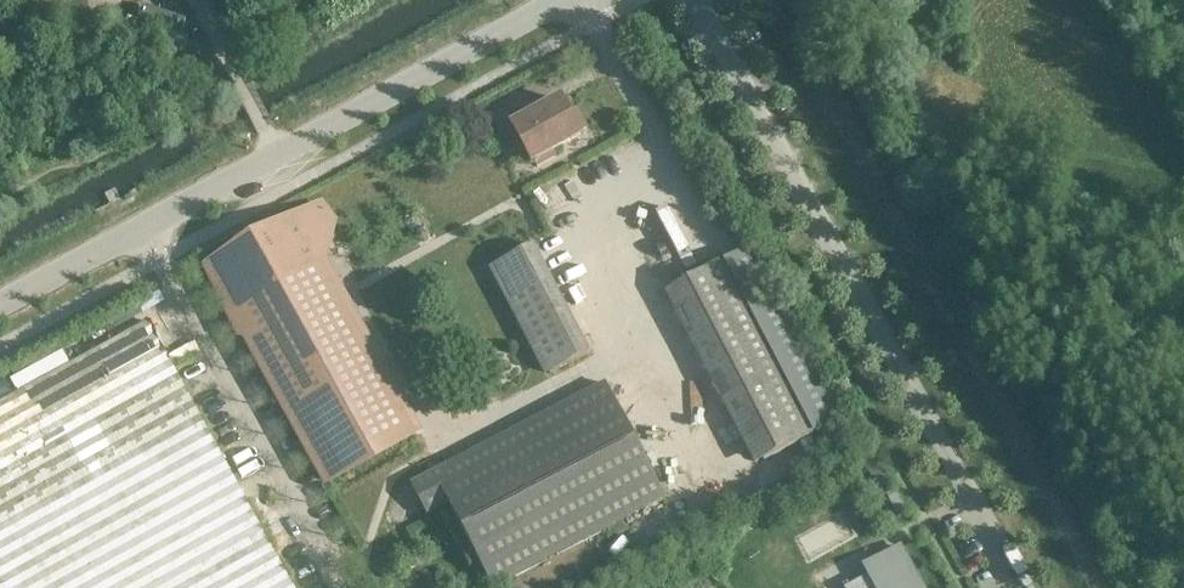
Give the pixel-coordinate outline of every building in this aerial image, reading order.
[(569,114),(561,99),(531,116),(523,102),(493,119),(501,134),(513,127),(532,162),(534,161),(537,167),(556,157),(552,151),(581,135),(580,133),(586,130),(575,110),(569,114)] [(234,311),(320,265),(323,263),(334,221),(323,207),(214,267),(226,301),(230,303),(234,311)] [(488,266),(500,288),(546,373),(585,352),(526,245),(488,266)] [(813,427),(725,260),(673,287),(764,461),(816,434),(813,427)] [(234,311),(331,481),(414,435),(323,263),(320,265),(234,311)] [(153,328),(0,409),(0,587),(292,587),(153,328)] [(604,387),(410,488),(426,518),(448,507),(490,587),(499,587),(664,502),(604,387)] [(899,548),(865,566),(869,574),(844,587),(921,587),(899,548)]
